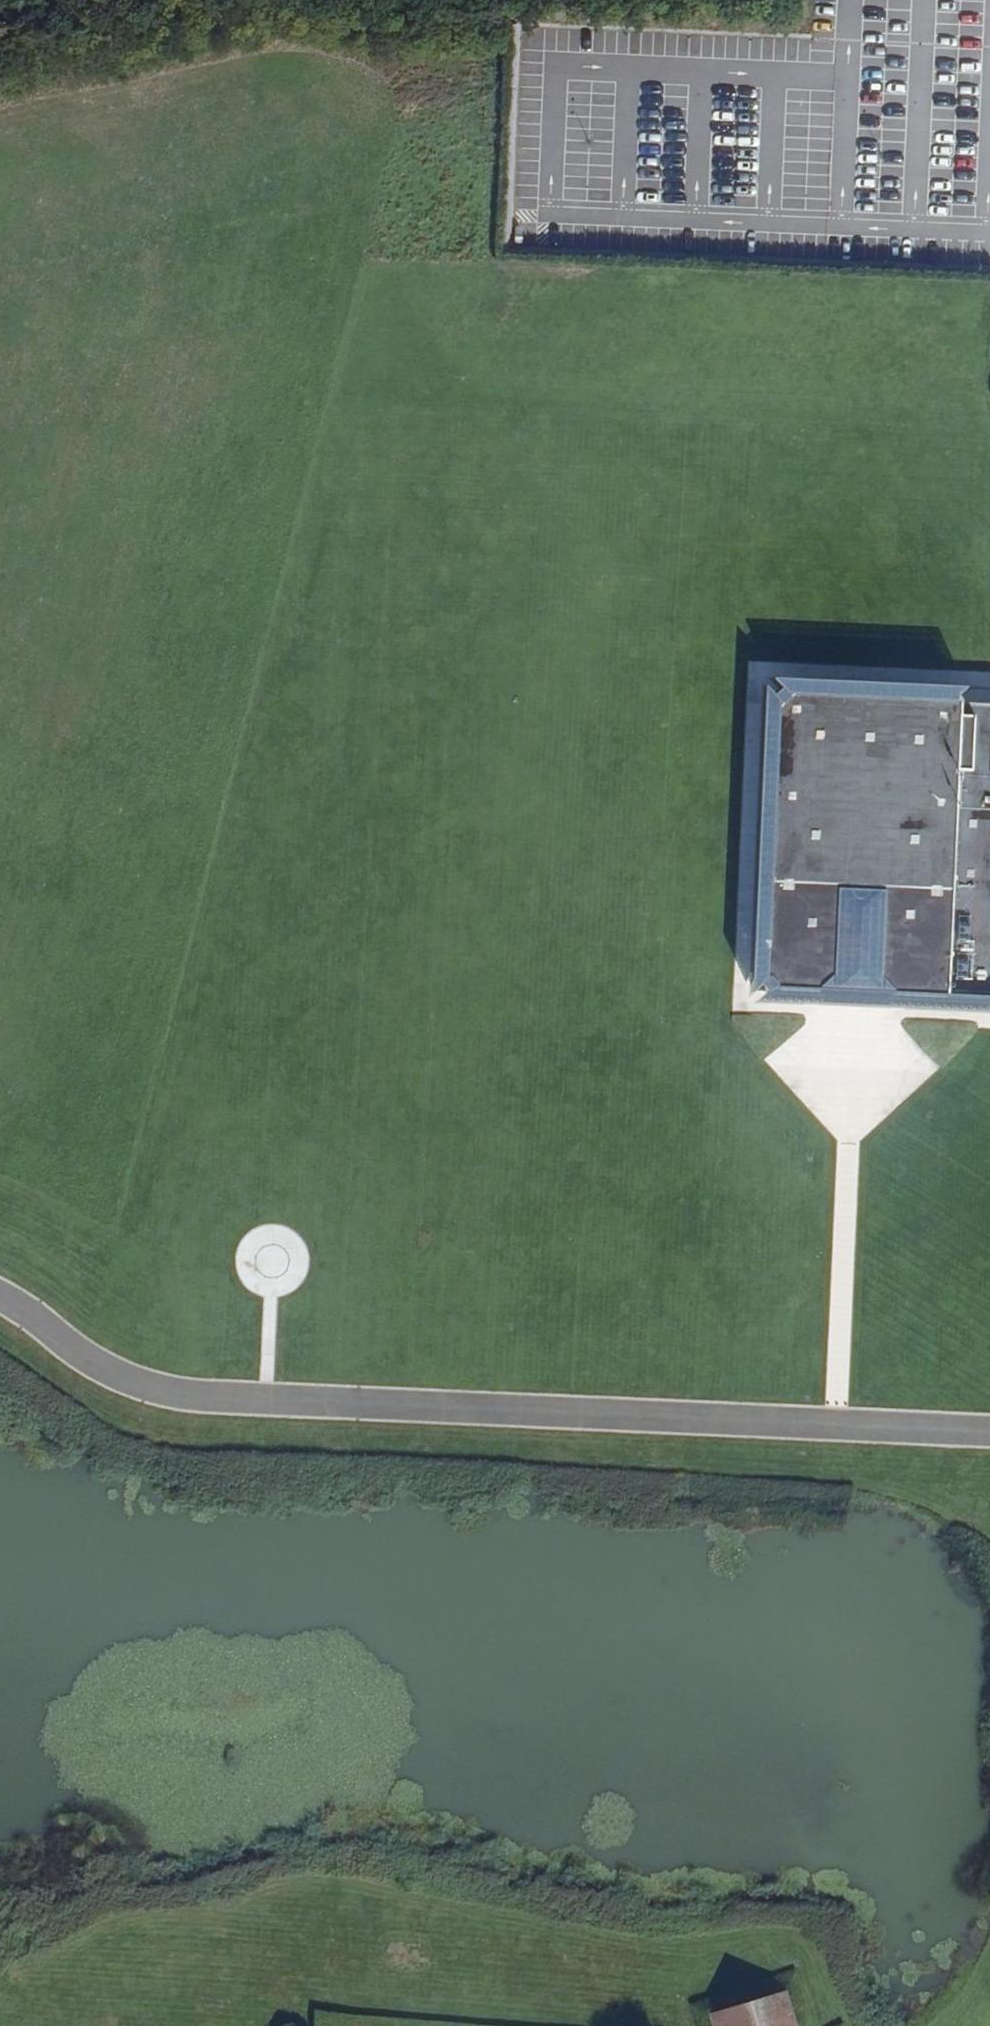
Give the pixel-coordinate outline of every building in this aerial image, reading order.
[(765,990),(817,992),(816,1009),(837,1010),(857,1011),(891,1012),(892,999),(989,1002),(989,705),(777,697),(765,990)] [(782,1998),(714,2019),(716,2025),(790,2025),(782,1998)]
